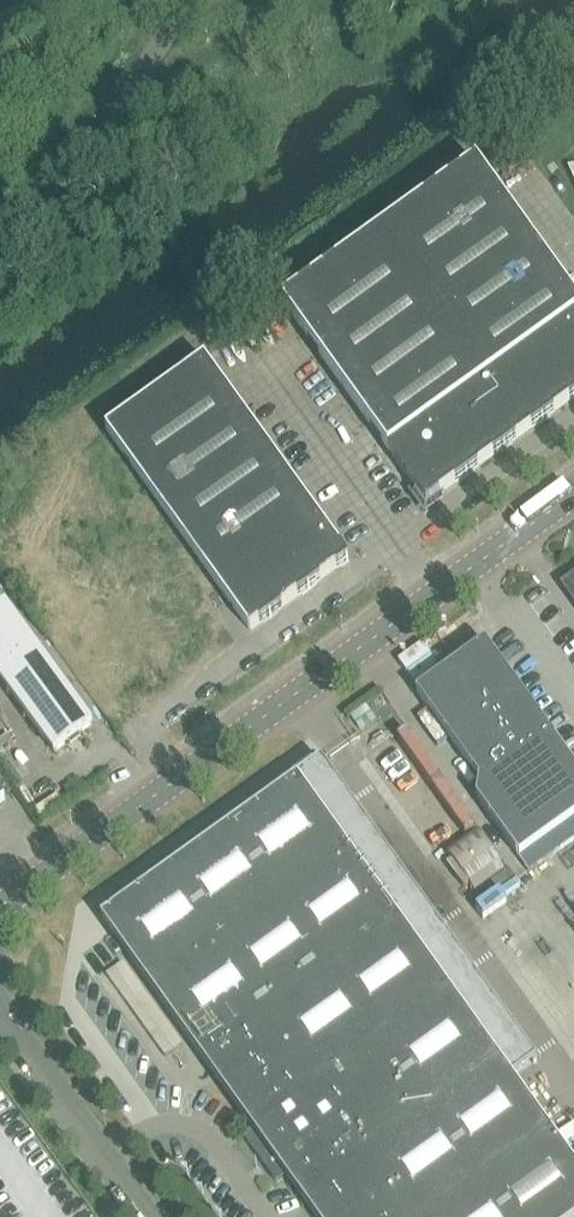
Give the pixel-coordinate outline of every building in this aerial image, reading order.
[(478,164),(283,304),(411,481),(410,481),(427,505),(573,399),(573,298),(478,164)] [(350,561),(205,361),(107,432),(251,632),(350,561)] [(573,598),(573,580),(566,586),(573,598)] [(55,753),(93,725),(7,606),(0,611),(0,678),(55,753)] [(480,781),(477,799),(520,859),(573,820),(573,766),(487,644),(417,693),(480,781)] [(103,919),(254,1130),(244,1137),(261,1161),(277,1183),(287,1176),(316,1216),(573,1216),(573,1162),(564,1148),(573,1141),(573,1125),(556,1137),(514,1078),(537,1062),(322,761),(299,778),(103,919)] [(506,872),(474,828),(444,850),(453,862),(448,866),(465,888),(469,885),(476,894),(506,872)]
